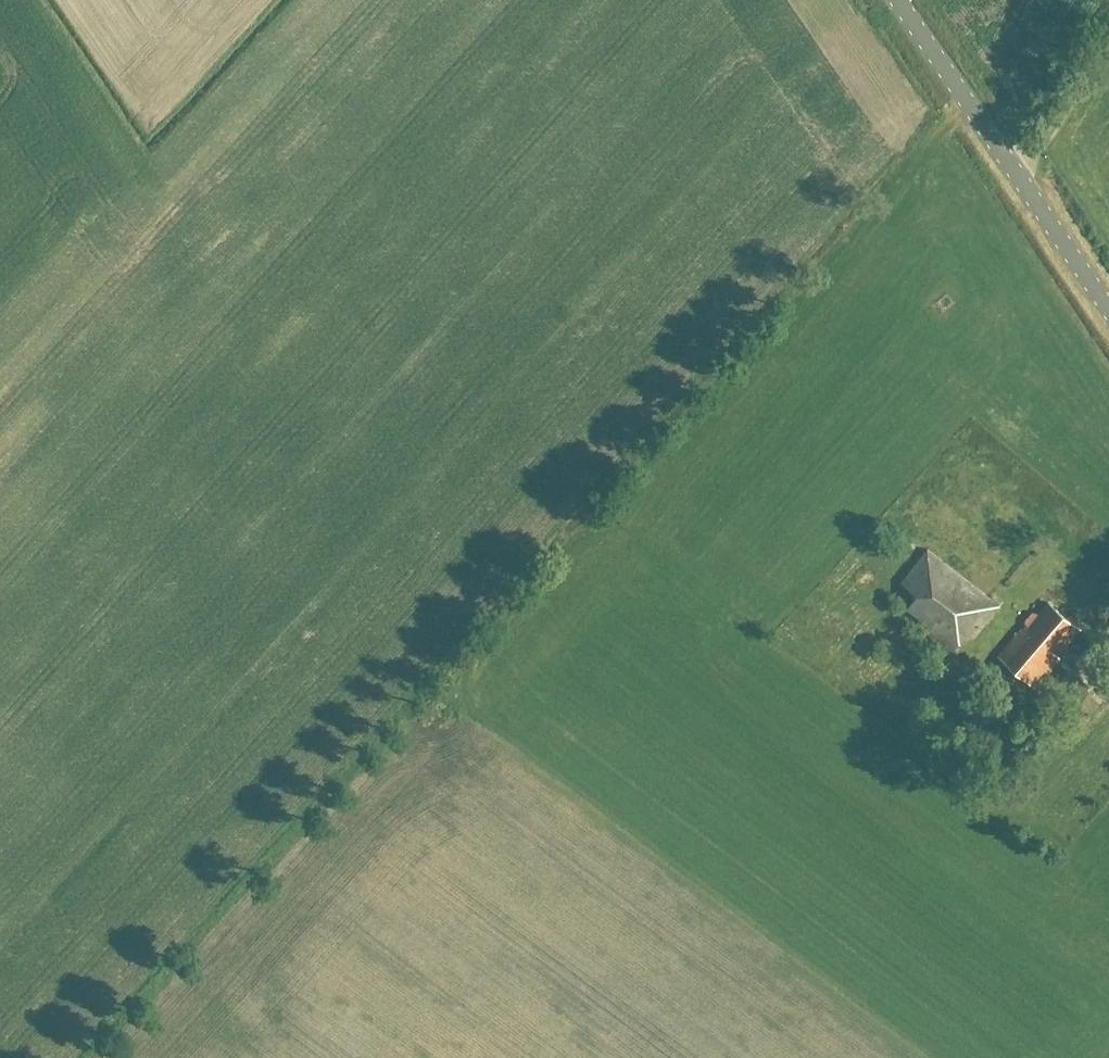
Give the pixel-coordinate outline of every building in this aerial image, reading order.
[(1000,607),(927,550),(900,584),(916,596),(905,610),(927,627),(922,633),(951,656),(967,635),(973,640),(1000,607)] [(1057,658),(1079,632),(1047,604),(1022,633),(1016,628),(994,654),(1035,690),(1060,660),(1057,658)]
